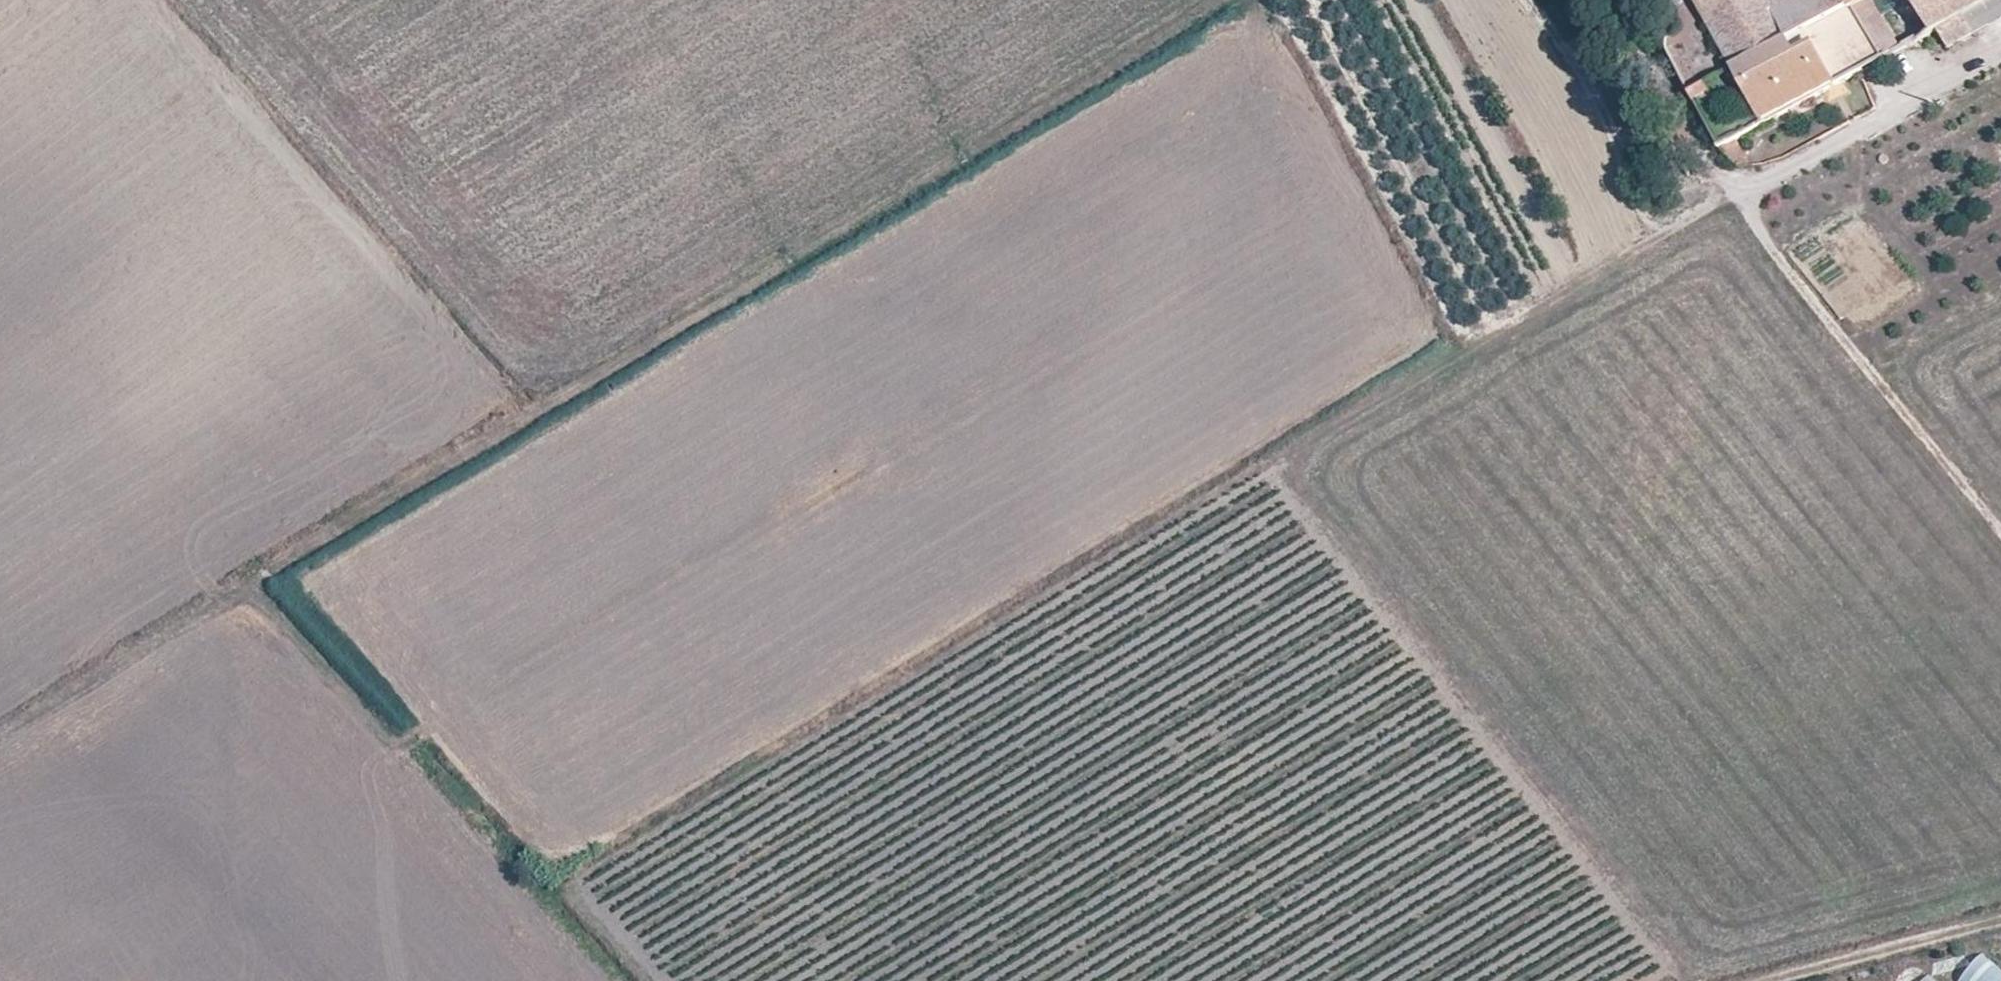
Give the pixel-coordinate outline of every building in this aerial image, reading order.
[(1735,70),(1790,40),(1769,0),(1696,0),(1735,70)] [(1790,40),(1850,6),(1846,0),(1769,0),(1790,40)] [(1868,0),(1862,0),(1850,6),(1882,60),(1899,51),(1868,0)] [(1932,33),(1939,31),(1974,13),(2000,0),(1912,0),(1932,33)] [(2000,19),(2000,0),(1974,13),(1939,31),(1950,49),(2000,19)] [(1831,88),(1882,60),(1850,6),(1790,40),(1735,70),(1764,124),(1831,88)] [(1958,980),(2000,980),(2000,974),(1976,956),(1958,980)]
